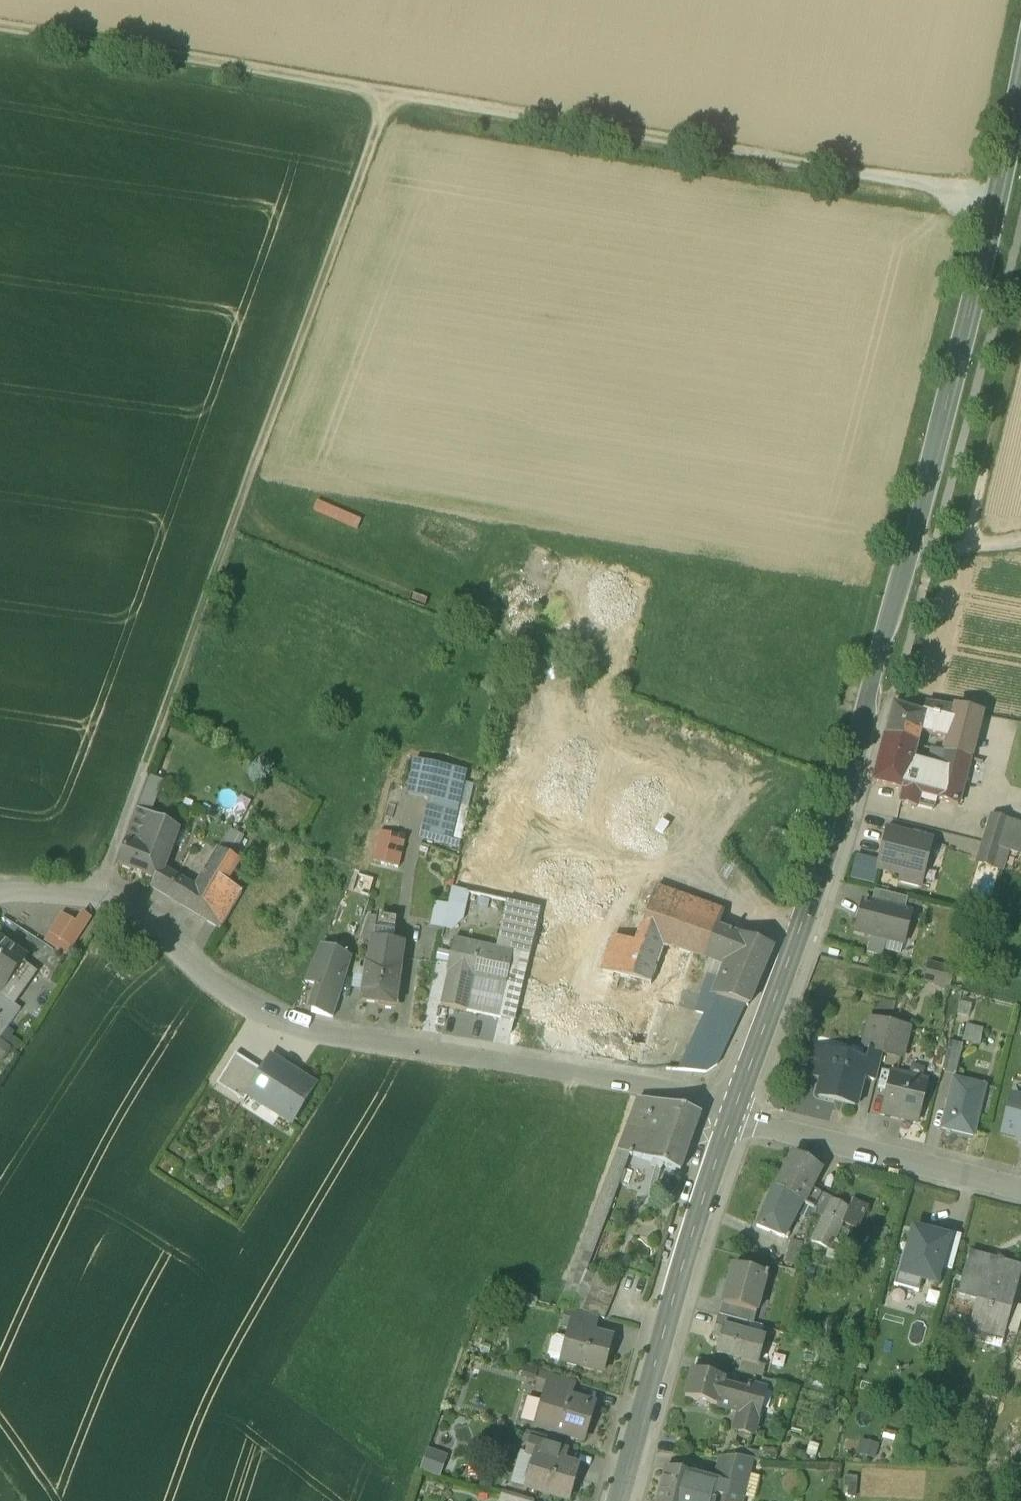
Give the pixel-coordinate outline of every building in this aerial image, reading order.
[(922,716),(893,706),(894,706),(892,705),(884,737),(916,746),(920,732),(924,717),(922,716)] [(954,710),(925,705),(922,716),(924,717),(920,732),(948,738),(948,736),(951,724),(954,710)] [(980,715),(954,710),(951,724),(976,731),(980,715)] [(976,731),(951,724),(948,736),(973,743),(976,731)] [(973,743),(948,736),(948,738),(944,753),(969,759),(973,743)] [(916,746),(884,737),(872,783),(903,792),(905,792),(919,796),(932,799),(940,770),(916,764),(915,767),(911,767),(916,746)] [(969,759),(944,753),(940,770),(932,799),(958,806),(969,759)] [(407,795),(428,800),(458,807),(466,773),(415,761),(407,795)] [(137,811),(138,812),(138,811),(148,816),(162,778),(151,774),(137,811)] [(905,792),(903,792),(900,803),(916,807),(919,796),(905,792)] [(458,807),(428,800),(420,834),(451,841),(458,807)] [(626,842),(529,809),(525,825),(621,861),(626,842)] [(148,816),(138,811),(138,812),(127,841),(117,865),(154,880),(155,880),(162,870),(177,829),(148,816)] [(1008,823),(990,818),(982,844),(1000,849),(1008,823)] [(1008,823),(1000,849),(1009,851),(1009,852),(1016,854),(1020,839),(1020,827),(1008,823)] [(235,831),(222,852),(232,859),(244,837),(235,831)] [(929,843),(888,833),(879,868),(902,874),(920,878),(929,843)] [(1000,849),(982,844),(977,861),(1003,870),(1009,852),(1009,851),(1000,849)] [(402,855),(380,849),(376,862),(398,869),(402,855)] [(222,852),(199,890),(192,886),(188,891),(180,905),(220,929),(227,918),(242,893),(237,889),(226,883),(240,863),(232,859),(222,852)] [(178,878),(162,870),(155,880),(154,880),(151,888),(169,898),(177,884),(178,878)] [(920,878),(902,874),(900,882),(918,886),(920,878)] [(192,886),(178,878),(177,884),(169,898),(180,905),(188,891),(192,886)] [(724,913),(655,888),(640,934),(632,931),(628,942),(614,937),(602,972),(599,980),(609,983),(582,1057),(638,1066),(661,1001),(677,1006),(693,953),(681,950),(683,945),(697,950),(697,949),(706,926),(717,930),(724,913)] [(464,922),(469,893),(466,893),(452,890),(448,906),(435,903),(430,928),(452,933),(464,922)] [(907,899),(874,891),(871,905),(904,913),(907,899)] [(520,994),(539,909),(508,902),(496,950),(512,953),(506,985),(473,979),(466,1011),(498,1018),(504,990),(520,994)] [(595,911),(542,902),(535,932),(531,956),(529,956),(520,994),(514,1021),(513,1021),(508,1044),(555,1051),(596,929),(595,911)] [(871,905),(863,903),(856,932),(870,936),(886,940),(903,943),(910,914),(904,913),(871,905)] [(76,925),(61,915),(49,934),(71,949),(91,919),(83,914),(76,925)] [(398,920),(369,916),(360,941),(372,942),(394,945),(398,920)] [(717,930),(706,926),(697,949),(715,956),(729,961),(722,981),(754,992),(772,950),(717,930)] [(137,945),(126,935),(116,947),(127,957),(137,945)] [(886,940),(870,936),(866,951),(883,955),(886,940)] [(496,950),(453,940),(446,972),(448,973),(441,1006),(466,1011),(473,979),(506,985),(512,953),(496,950)] [(0,941),(0,996),(26,959),(0,941)] [(394,945),(372,942),(368,966),(399,971),(403,947),(394,945)] [(351,959),(320,946),(305,982),(312,985),(319,988),(311,1012),(333,1017),(343,987),(351,959)] [(715,956),(701,993),(716,997),(716,996),(722,981),(729,961),(715,956)] [(35,970),(25,962),(0,996),(12,1004),(35,970)] [(954,970),(928,964),(923,982),(949,988),(954,970)] [(368,966),(366,966),(361,1002),(394,1007),(399,971),(368,966)] [(754,992),(722,981),(716,996),(745,1006),(748,1006),(754,992)] [(520,994),(504,990),(498,1018),(513,1021),(514,1021),(520,994)] [(716,996),(716,997),(701,993),(675,1070),(706,1073),(717,1065),(745,1006),(716,996)] [(873,1013),(891,1018),(897,1000),(878,994),(873,1013)] [(8,1026),(19,1011),(0,998),(0,1021),(8,1026)] [(868,1050),(883,1053),(889,1028),(889,1024),(866,1018),(859,1048),(868,1050)] [(0,1021),(0,1038),(8,1026),(0,1021)] [(983,1029),(966,1025),(962,1041),(980,1045),(983,1029)] [(889,1028),(883,1053),(901,1057),(907,1032),(889,1028)] [(962,1045),(949,1042),(942,1070),(956,1073),(962,1045)] [(8,1049),(0,1043),(0,1062),(8,1049)] [(865,1061),(814,1048),(807,1077),(821,1080),(817,1095),(856,1104),(863,1078),(867,1061),(865,1061)] [(883,1053),(868,1050),(865,1061),(867,1061),(863,1078),(876,1081),(883,1053)] [(262,1071),(235,1054),(216,1084),(244,1102),(248,1095),(247,1095),(262,1071)] [(315,1085),(271,1057),(262,1071),(247,1095),(248,1095),(291,1122),(315,1085)] [(926,1082),(891,1073),(882,1113),(917,1122),(926,1082)] [(981,1086),(954,1080),(942,1128),(973,1136),(980,1104),(976,1103),(981,1086)] [(1020,1137),(1020,1100),(1012,1098),(1003,1133),(1020,1137)] [(668,1106),(637,1099),(618,1150),(630,1154),(680,1171),(700,1115),(668,1106)] [(630,1154),(618,1150),(579,1252),(592,1255),(630,1154)] [(821,1169),(792,1153),(775,1188),(802,1203),(813,1209),(822,1195),(811,1188),(821,1169)] [(775,1188),(773,1187),(756,1226),(784,1238),(802,1203),(775,1188)] [(832,1199),(822,1195),(813,1209),(812,1211),(823,1217),(832,1199)] [(849,1208),(832,1199),(823,1217),(811,1241),(828,1249),(849,1208)] [(922,1280),(935,1284),(948,1241),(915,1231),(909,1253),(903,1274),(922,1280)] [(959,1244),(948,1241),(940,1267),(952,1271),(959,1244)] [(802,1250),(778,1242),(774,1254),(798,1262),(802,1250)] [(903,1251),(894,1285),(919,1291),(922,1280),(903,1274),(909,1253),(903,1251)] [(592,1255),(579,1252),(558,1307),(567,1310),(579,1313),(589,1287),(594,1275),(586,1272),(588,1266),(592,1255)] [(968,1256),(956,1299),(975,1304),(969,1329),(1003,1338),(1006,1330),(1012,1304),(1020,1272),(1020,1271),(968,1256)] [(768,1275),(732,1265),(722,1304),(756,1313),(765,1279),(766,1279),(768,1275)] [(594,1275),(589,1287),(591,1288),(613,1297),(621,1277),(588,1266),(586,1272),(594,1275)] [(613,1297),(591,1288),(582,1310),(604,1320),(613,1297)] [(756,1313),(722,1304),(719,1316),(747,1323),(753,1325),(756,1313)] [(1006,1330),(1017,1333),(1020,1319),(1020,1307),(1012,1304),(1006,1330)] [(579,1313),(567,1310),(563,1327),(570,1329),(570,1328),(592,1333),(596,1318),(579,1313)] [(747,1323),(719,1316),(716,1327),(744,1335),(747,1323)] [(744,1335),(716,1327),(713,1339),(720,1341),(717,1352),(758,1363),(764,1340),(744,1335)] [(592,1333),(570,1328),(570,1329),(567,1339),(561,1363),(602,1373),(611,1338),(592,1333)] [(557,1336),(551,1339),(547,1354),(551,1360),(561,1363),(567,1339),(557,1336)] [(1014,1344),(1009,1361),(1020,1364),(1020,1346),(1014,1344)] [(720,1366),(696,1359),(693,1371),(717,1378),(720,1366)] [(693,1371),(692,1371),(685,1398),(717,1406),(717,1407),(741,1413),(744,1414),(749,1392),(746,1391),(723,1384),(724,1380),(717,1378),(693,1371)] [(574,1382),(542,1373),(536,1390),(545,1393),(546,1391),(569,1398),(574,1382)] [(764,1391),(749,1387),(748,1389),(747,1389),(746,1391),(749,1392),(744,1414),(741,1413),(736,1431),(752,1435),(764,1391)] [(569,1398),(546,1391),(545,1393),(536,1427),(583,1441),(593,1405),(569,1398)] [(566,1448),(531,1438),(526,1455),(535,1458),(536,1457),(561,1464),(562,1463),(566,1448)] [(425,1446),(420,1469),(442,1474),(447,1450),(425,1446)] [(747,1449),(730,1446),(728,1458),(744,1459),(746,1450),(747,1449)] [(561,1464),(536,1457),(535,1458),(527,1488),(567,1500),(576,1468),(562,1463),(561,1464)] [(720,1458),(720,1461),(714,1481),(718,1482),(715,1496),(725,1498),(724,1500),(741,1500),(752,1459),(744,1459),(728,1458),(720,1458)] [(665,1467),(657,1500),(708,1500),(710,1494),(715,1496),(718,1482),(714,1481),(665,1467)] [(856,1486),(848,1486),(847,1497),(855,1498),(856,1486)]
